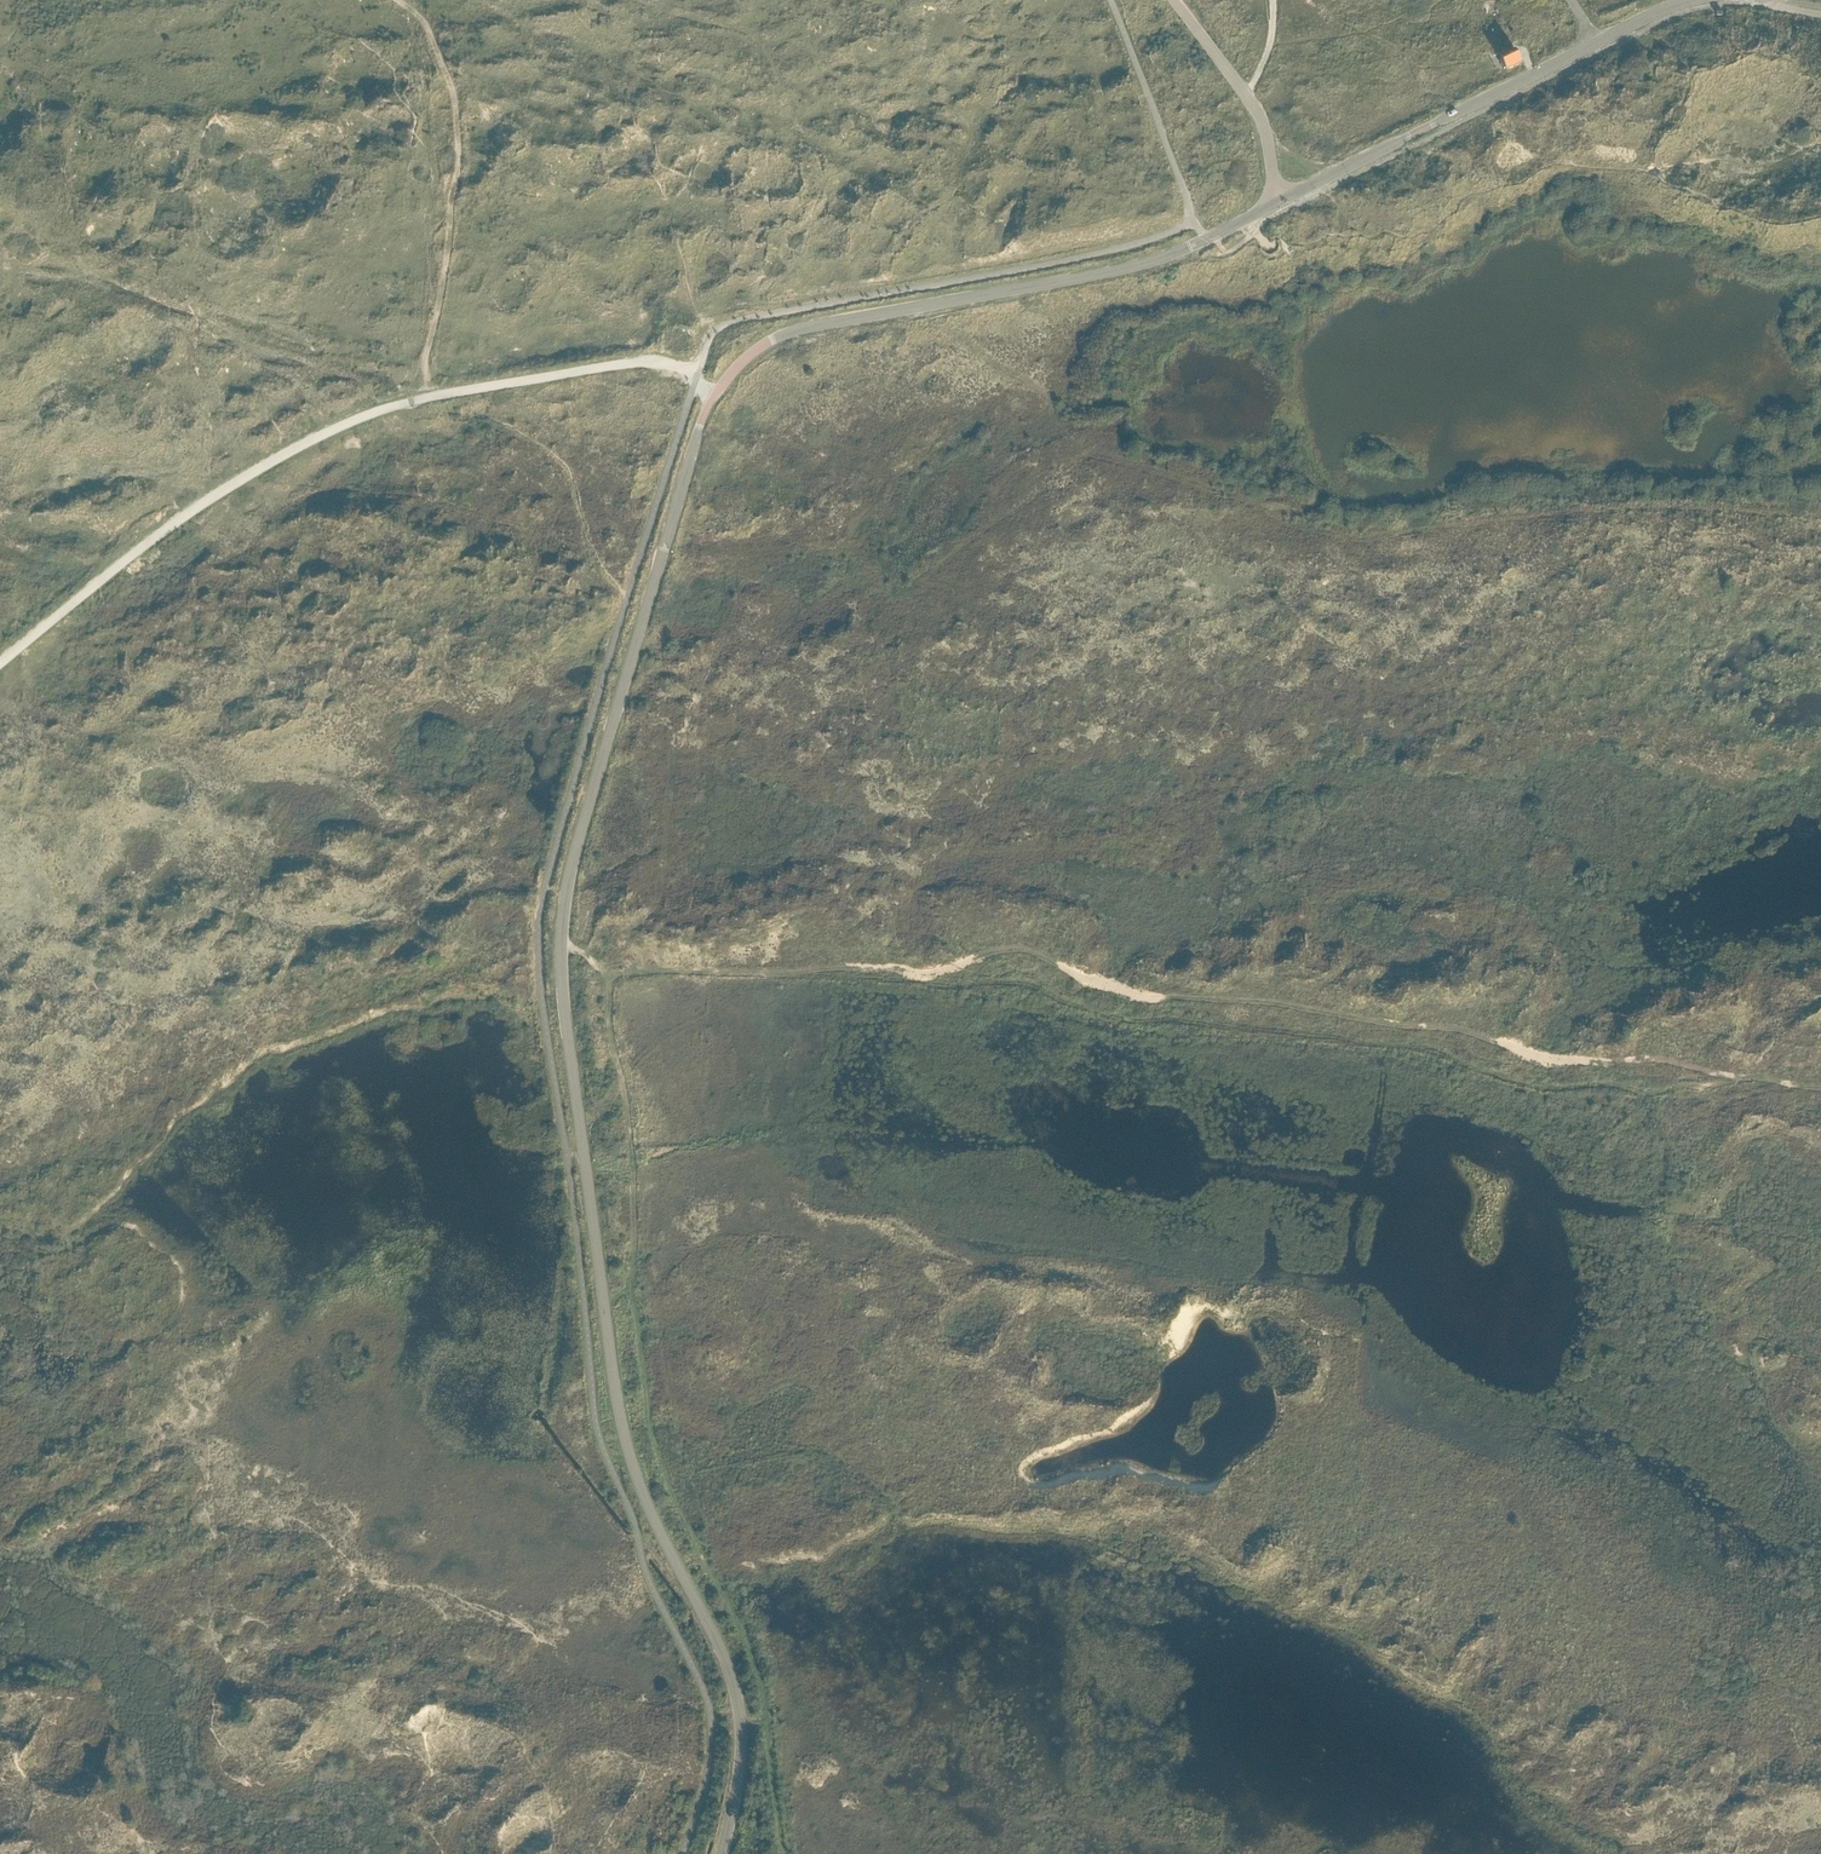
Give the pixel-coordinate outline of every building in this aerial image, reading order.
[(1507,71),(1522,63),(1516,51),(1509,55),(1507,51),(1501,54),(1503,58),(1501,59),(1507,71)]
